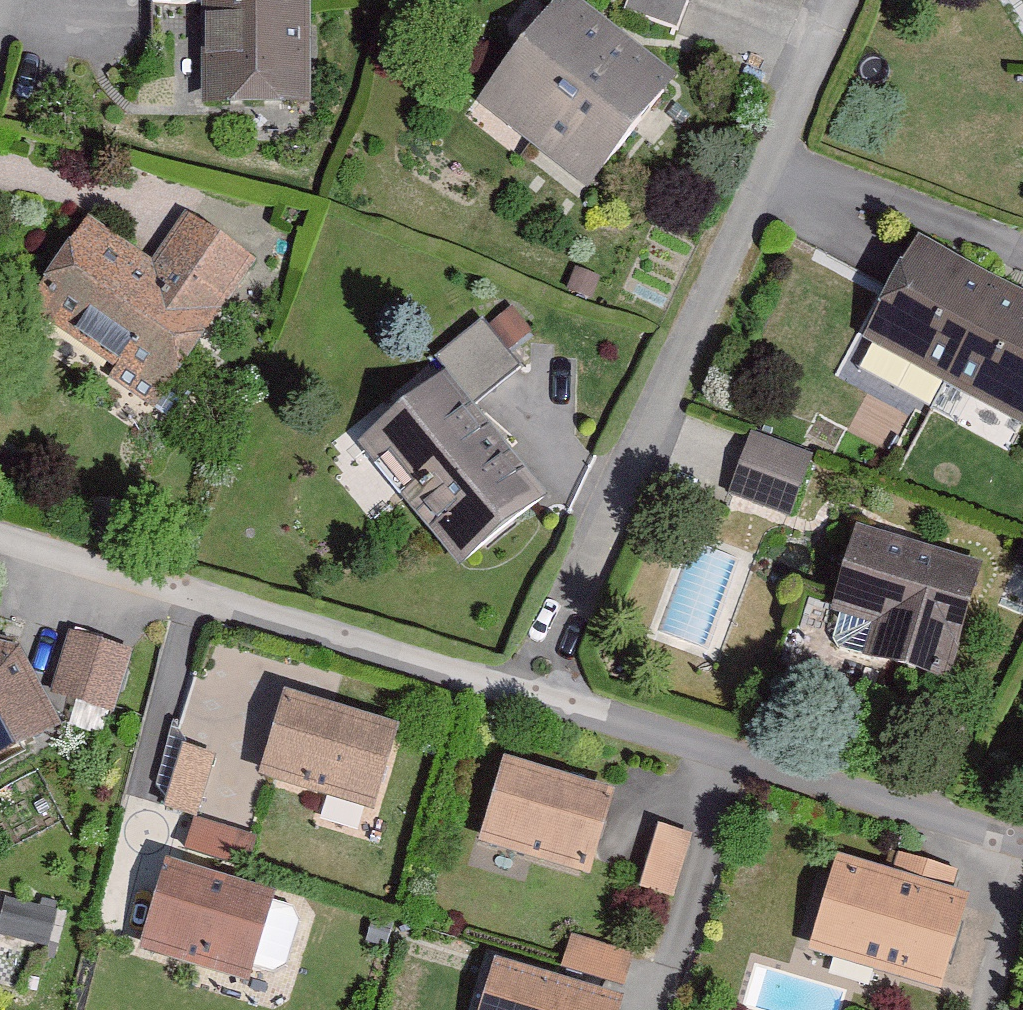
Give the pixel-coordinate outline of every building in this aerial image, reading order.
[(203,104),(310,105),(311,0),(204,0),(203,104)] [(583,0),(561,0),(482,102),(596,190),(683,77),(583,0)] [(678,26),(688,0),(626,0),(624,5),(678,26)] [(151,268),(86,221),(27,302),(154,394),(252,259),(190,214),(151,268)] [(865,343),(1022,427),(1022,301),(918,245),(865,343)] [(510,305),(436,350),(477,399),(518,365),(511,344),(533,325),(510,305)] [(543,494),(445,373),(362,440),(460,562),(543,494)] [(748,428),(724,489),(788,505),(812,450),(748,428)] [(986,572),(862,533),(837,610),(877,623),(868,648),(953,675),(986,572)] [(69,626),(50,685),(111,707),(129,648),(69,626)] [(0,648),(0,763),(62,729),(17,653),(0,648)] [(401,731),(286,695),(259,780),(374,817),(401,731)] [(164,809),(196,819),(216,756),(184,746),(164,809)] [(615,795),(506,763),(481,848),(590,880),(615,795)] [(187,849),(249,868),(258,839),(195,820),(187,849)] [(659,827),(641,890),(674,899),(692,837),(659,827)] [(977,892),(843,857),(818,951),(952,986),(977,892)] [(278,897),(168,865),(143,956),(249,988),(255,967),(274,974),(287,965),(302,922),(294,908),(275,903),(278,897)] [(50,949),(58,912),(6,902),(0,932),(0,940),(50,949)] [(571,936),(562,966),(626,985),(635,956),(571,936)] [(496,963),(482,1009),(623,1009),(625,1002),(496,963)]
